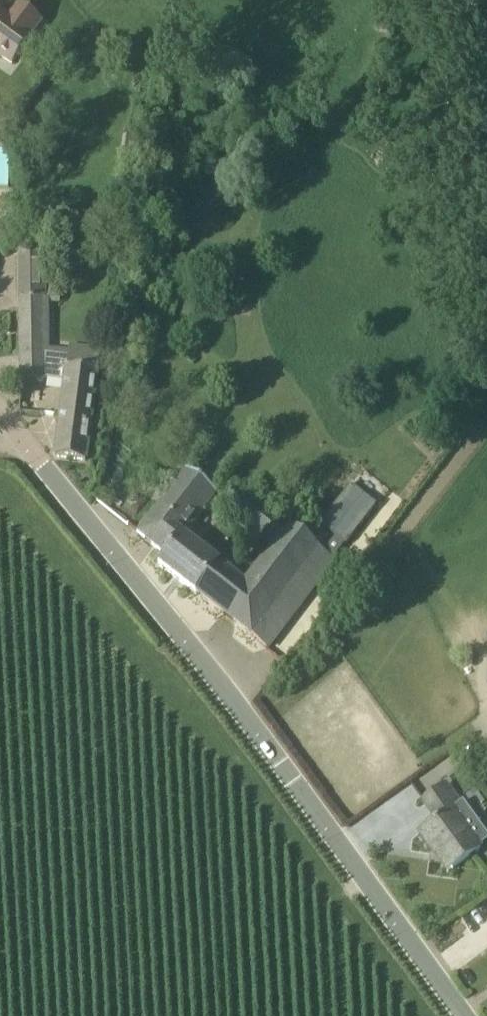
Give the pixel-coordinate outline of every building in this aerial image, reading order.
[(10,63),(42,21),(18,4),(7,19),(0,14),(0,55),(10,63)] [(100,352),(70,348),(70,352),(50,349),(49,303),(60,304),(60,287),(46,286),(45,251),(17,252),(20,382),(46,382),(46,379),(66,382),(56,457),(84,461),(100,352)] [(268,648),(282,630),(268,619),(319,551),(238,488),(222,508),(273,548),(245,585),(183,537),(216,495),(216,494),(186,471),(157,509),(157,508),(138,533),(166,556),(159,565),(189,589),(190,588),(268,650),(269,649),(268,648)] [(377,506),(351,486),(320,526),(346,546),(377,506)] [(477,843),(486,837),(459,798),(457,800),(444,782),(421,800),(437,821),(420,834),(431,849),(436,845),(454,869),(481,848),(477,843)]
